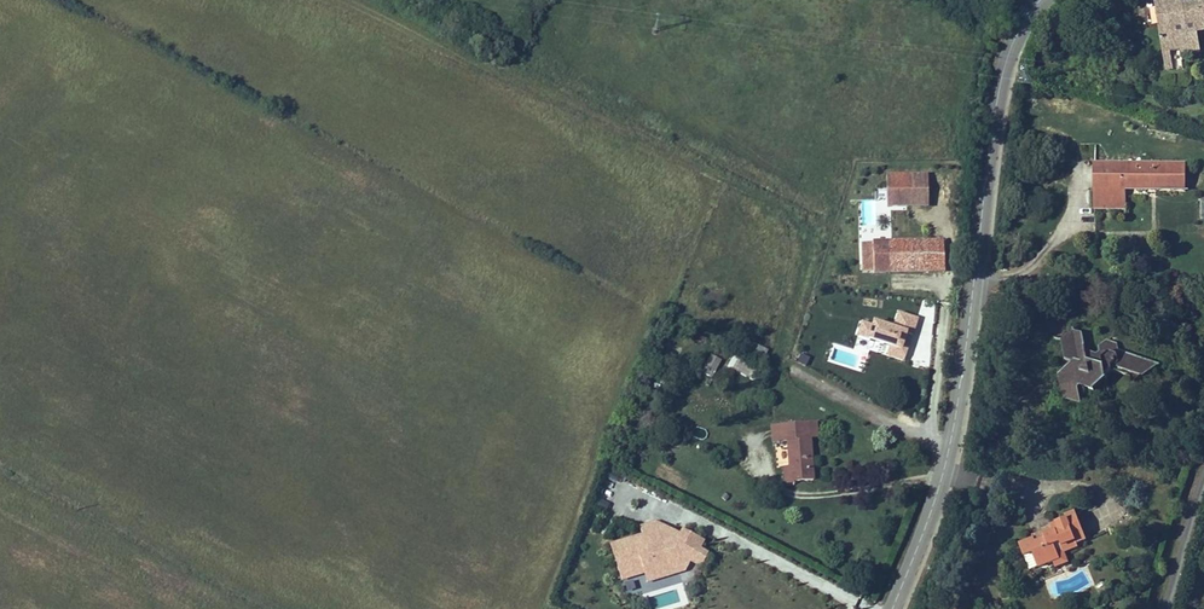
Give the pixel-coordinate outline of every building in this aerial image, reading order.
[(1167,73),(1175,71),(1173,56),(1201,51),(1198,34),(1203,33),(1203,0),(1183,3),(1182,0),(1155,0),(1167,73)] [(1186,192),(1187,165),(1097,161),(1095,204),(1125,205),(1126,189),(1186,192)] [(927,175),(886,176),(887,208),(927,207),(927,175)] [(872,245),(861,245),(862,273),(873,273),(873,275),(943,274),(942,240),(872,241),(872,245)] [(881,353),(906,360),(911,336),(913,337),(919,315),(897,310),(894,324),(861,315),(856,334),(884,341),(881,353)] [(1155,371),(1123,359),(1120,350),(1110,348),(1103,352),(1107,364),(1092,361),(1086,338),(1077,335),(1065,344),(1069,362),(1082,368),(1066,381),(1070,403),(1081,405),(1077,384),(1095,394),(1112,380),(1108,377),(1111,372),(1134,381),(1137,387),(1155,371)] [(765,357),(769,348),(751,340),(747,350),(765,357)] [(712,378),(722,359),(711,353),(701,372),(712,378)] [(745,372),(749,362),(731,355),(727,365),(745,372)] [(807,494),(829,493),(827,453),(827,434),(786,436),(787,454),(803,454),(804,477),(804,480),(806,480),(807,494)] [(835,434),(827,434),(827,453),(836,453),(835,434)] [(606,470),(604,476),(618,479),(619,473),(606,470)] [(1040,570),(1053,566),(1055,571),(1068,567),(1065,557),(1078,552),(1076,547),(1085,544),(1076,518),(1067,521),(1069,524),(1050,531),(1051,534),(1030,542),(1031,546),(1022,550),(1027,565),(1037,561),(1040,570)] [(636,537),(611,544),(618,568),(630,565),(632,575),(644,572),(677,564),(679,561),(686,564),(689,558),(695,561),(701,559),(699,552),(706,550),(703,542),(683,531),(677,541),(670,538),(673,532),(656,522),(640,527),(644,540),(637,542),(636,537)] [(677,564),(644,572),(646,581),(682,571),(686,564),(679,561),(677,564)] [(1037,561),(1027,565),(1030,574),(1040,570),(1037,561)] [(630,565),(618,568),(621,578),(632,575),(630,565)]
